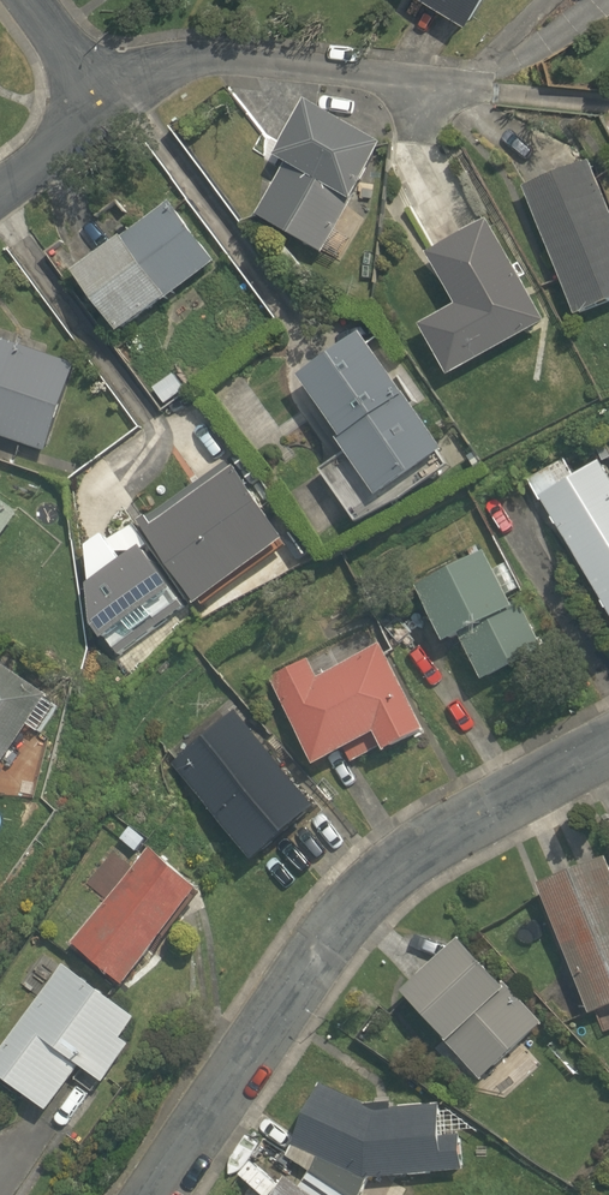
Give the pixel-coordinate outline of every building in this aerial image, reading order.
[(469,21),(482,0),(434,0),(469,21)] [(324,252),(384,143),(308,100),(275,157),(287,164),(257,215),(324,252)] [(525,187),(575,314),(608,302),(608,206),(592,161),(525,187)] [(170,202),(75,272),(120,333),(216,262),(170,202)] [(545,322),(489,220),(428,254),(457,305),(420,325),(448,377),(545,322)] [(378,497),(444,450),(363,334),(300,377),(344,439),(340,442),(378,497)] [(47,452),(77,364),(0,338),(0,436),(47,452)] [(186,390),(175,374),(155,389),(166,404),(186,390)] [(608,612),(608,473),(602,460),(576,476),(565,459),(529,479),(541,502),(543,501),(608,612)] [(285,541),(287,539),(235,467),(232,468),(227,461),(140,522),(197,605),(201,602),(204,607),(288,547),(285,541)] [(20,513),(0,498),(0,539),(20,513)] [(122,657),(186,607),(143,546),(90,586),(95,626),(105,641),(108,638),(122,657)] [(485,551),(418,586),(446,643),(460,635),(484,681),(544,646),(517,594),(520,592),(508,567),(496,572),(485,551)] [(309,659),(271,679),(316,766),(347,750),(353,763),(383,746),(386,752),(426,730),(382,644),(319,678),(309,659)] [(57,708),(45,700),(48,695),(0,663),(0,766),(28,725),(40,734),(57,708)] [(236,709),(174,764),(255,862),(319,806),(236,709)] [(137,852),(147,840),(131,827),(122,839),(137,852)] [(151,850),(74,943),(125,985),(202,889),(151,850)] [(539,884),(591,1014),(608,1007),(608,861),(608,858),(539,884)] [(404,992),(480,1079),(543,1023),(505,981),(502,984),(462,939),(404,992)] [(0,1053),(0,1075),(48,1111),(81,1067),(104,1082),(132,1045),(123,1039),(138,1018),(65,965),(0,1053)] [(287,1155),(347,1194),(362,1194),(370,1179),(465,1170),(462,1135),(443,1136),(439,1104),(393,1108),(392,1101),(364,1103),(323,1083),(287,1155)] [(309,1173),(301,1186),(288,1176),(275,1194),(342,1194),(309,1173)]
